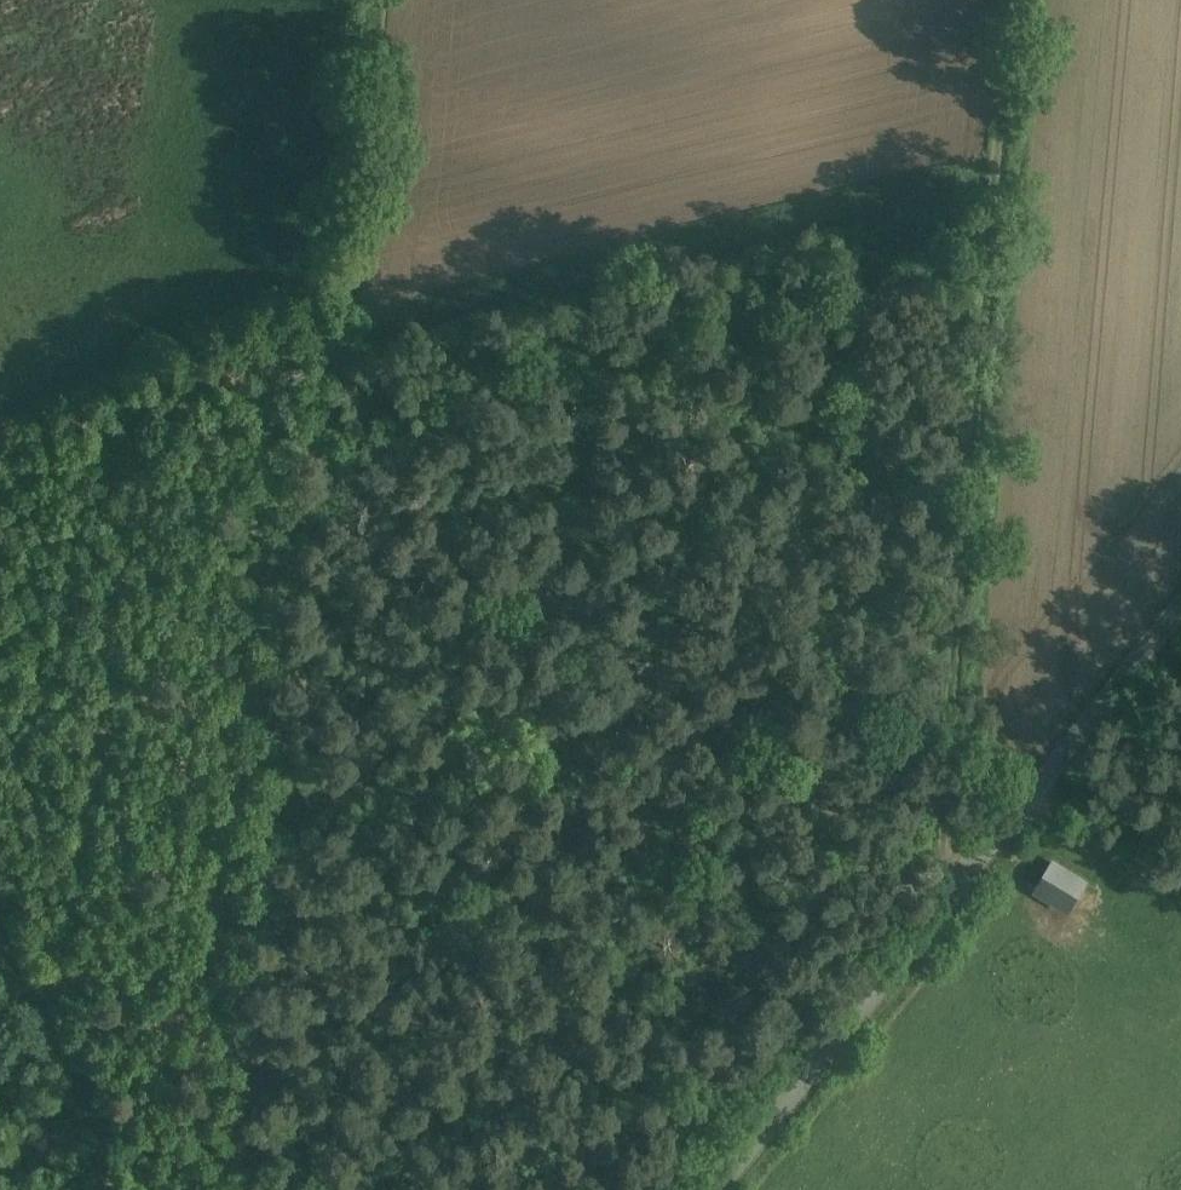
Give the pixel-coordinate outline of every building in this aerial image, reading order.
[(1038,892),(1078,910),(1094,875),(1054,857),(1038,892)]
